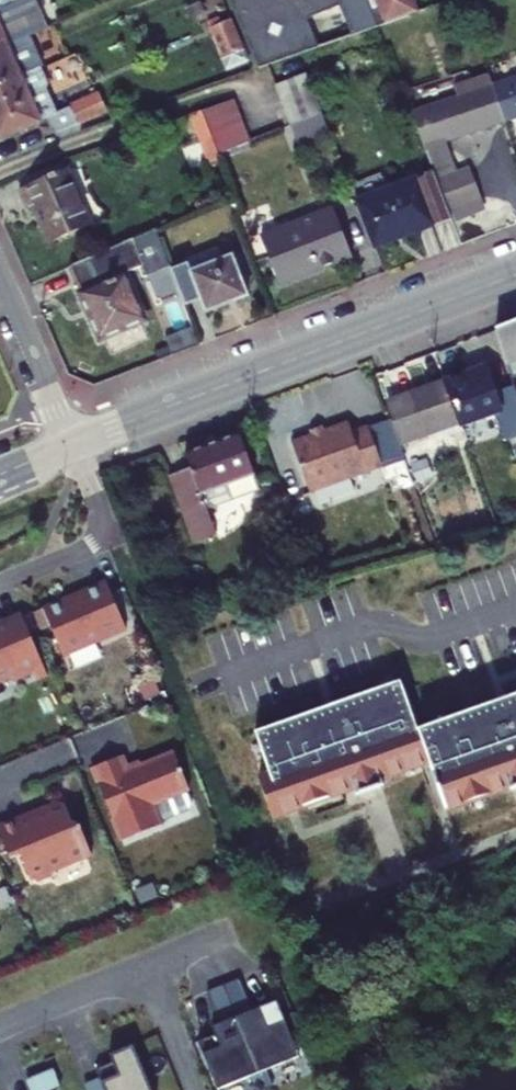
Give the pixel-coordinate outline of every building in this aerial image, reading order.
[(12,4),(10,0),(0,0),(0,10),(12,4)] [(316,46),(304,16),(311,7),(322,8),(339,1),(352,33),(418,10),(414,0),(227,0),(254,68),(316,46)] [(3,48),(9,45),(15,42),(6,23),(21,17),(15,3),(12,4),(0,10),(0,49),(3,48)] [(6,23),(15,42),(27,37),(29,36),(21,17),(6,23)] [(206,27),(222,69),(243,61),(226,19),(206,27)] [(52,26),(39,31),(45,45),(58,40),(52,26)] [(0,49),(0,87),(23,76),(33,72),(40,69),(41,68),(27,37),(15,42),(9,45),(3,48),(0,49)] [(0,87),(0,137),(50,117),(56,132),(107,112),(100,95),(58,112),(40,69),(33,72),(23,76),(0,87)] [(486,84),(500,118),(515,112),(515,72),(486,84)] [(271,85),(277,98),(309,86),(304,73),(271,85)] [(460,93),(407,113),(428,169),(449,161),(441,139),(500,118),(486,84),(482,73),(456,83),(460,93)] [(277,98),(281,109),(313,98),(311,93),(309,86),(277,98)] [(281,109),(283,114),(315,103),(313,98),(281,109)] [(230,100),(199,111),(209,137),(239,126),(230,100)] [(315,103),(283,114),(286,121),(289,129),(321,118),(315,103)] [(289,129),(295,147),(328,136),(321,118),(289,129)] [(239,126),(209,137),(211,143),(216,155),(246,144),(239,126)] [(435,180),(446,211),(477,199),(466,168),(435,180)] [(29,204),(32,210),(65,195),(73,193),(63,171),(16,191),(23,207),(29,204)] [(378,173),(350,184),(374,247),(447,219),(429,171),(384,188),(378,173)] [(86,223),(73,193),(65,195),(32,210),(41,233),(45,241),(76,227),(86,223)] [(477,199),(446,211),(451,222),(482,210),(477,199)] [(333,213),(299,226),(316,272),(351,258),(333,213)] [(76,227),(45,241),(45,242),(86,225),(86,223),(76,227)] [(299,226),(262,241),(279,286),(316,272),(299,226)] [(70,269),(100,339),(141,324),(124,279),(144,271),(148,282),(169,274),(154,231),(70,269)] [(182,311),(200,305),(204,316),(246,300),(230,259),(189,275),(187,269),(170,276),(182,311)] [(490,324),(508,376),(515,373),(515,314),(490,324)] [(432,385),(449,429),(487,414),(470,370),(432,385)] [(432,385),(387,403),(389,408),(373,414),(388,453),(449,429),(432,385)] [(316,441),(303,446),(306,452),(286,460),(306,508),(376,479),(360,440),(346,446),(342,437),(318,447),(316,441)] [(226,448),(171,470),(178,484),(157,493),(183,558),(213,546),(204,522),(249,504),(226,448)] [(124,631),(103,583),(75,595),(76,597),(64,602),(63,600),(40,610),(59,655),(94,640),(96,643),(124,631)] [(34,675),(39,686),(52,680),(24,614),(0,625),(0,689),(34,675)] [(253,738),(269,779),(258,784),(273,821),(353,790),(355,797),(383,786),(381,779),(427,760),(446,809),(508,784),(509,786),(515,784),(515,690),(415,730),(396,681),(253,738)] [(134,690),(139,702),(153,696),(148,684),(134,690)] [(89,769),(119,842),(158,826),(157,823),(186,811),(189,804),(183,791),(187,790),(171,753),(141,765),(126,772),(123,766),(119,756),(89,769)] [(123,766),(126,772),(141,765),(139,760),(123,766)] [(0,826),(0,841),(8,860),(18,856),(28,880),(89,855),(76,825),(69,822),(62,805),(49,800),(44,814),(28,820),(26,816),(0,826)] [(139,904),(154,898),(149,886),(133,892),(139,904)] [(262,1089),(256,1074),(233,1018),(221,987),(204,993),(217,1024),(209,1027),(212,1035),(195,1042),(215,1089),(247,1077),(252,1089),(260,1089),(262,1089)] [(257,1008),(233,1018),(256,1074),(296,1057),(277,1009),(260,1016),(257,1008)] [(93,1069),(97,1078),(102,1089),(149,1089),(131,1045),(107,1055),(110,1063),(93,1069)] [(51,1069),(36,1075),(42,1089),(56,1083),(51,1069)] [(81,1084),(84,1089),(102,1089),(97,1078),(81,1084)]
